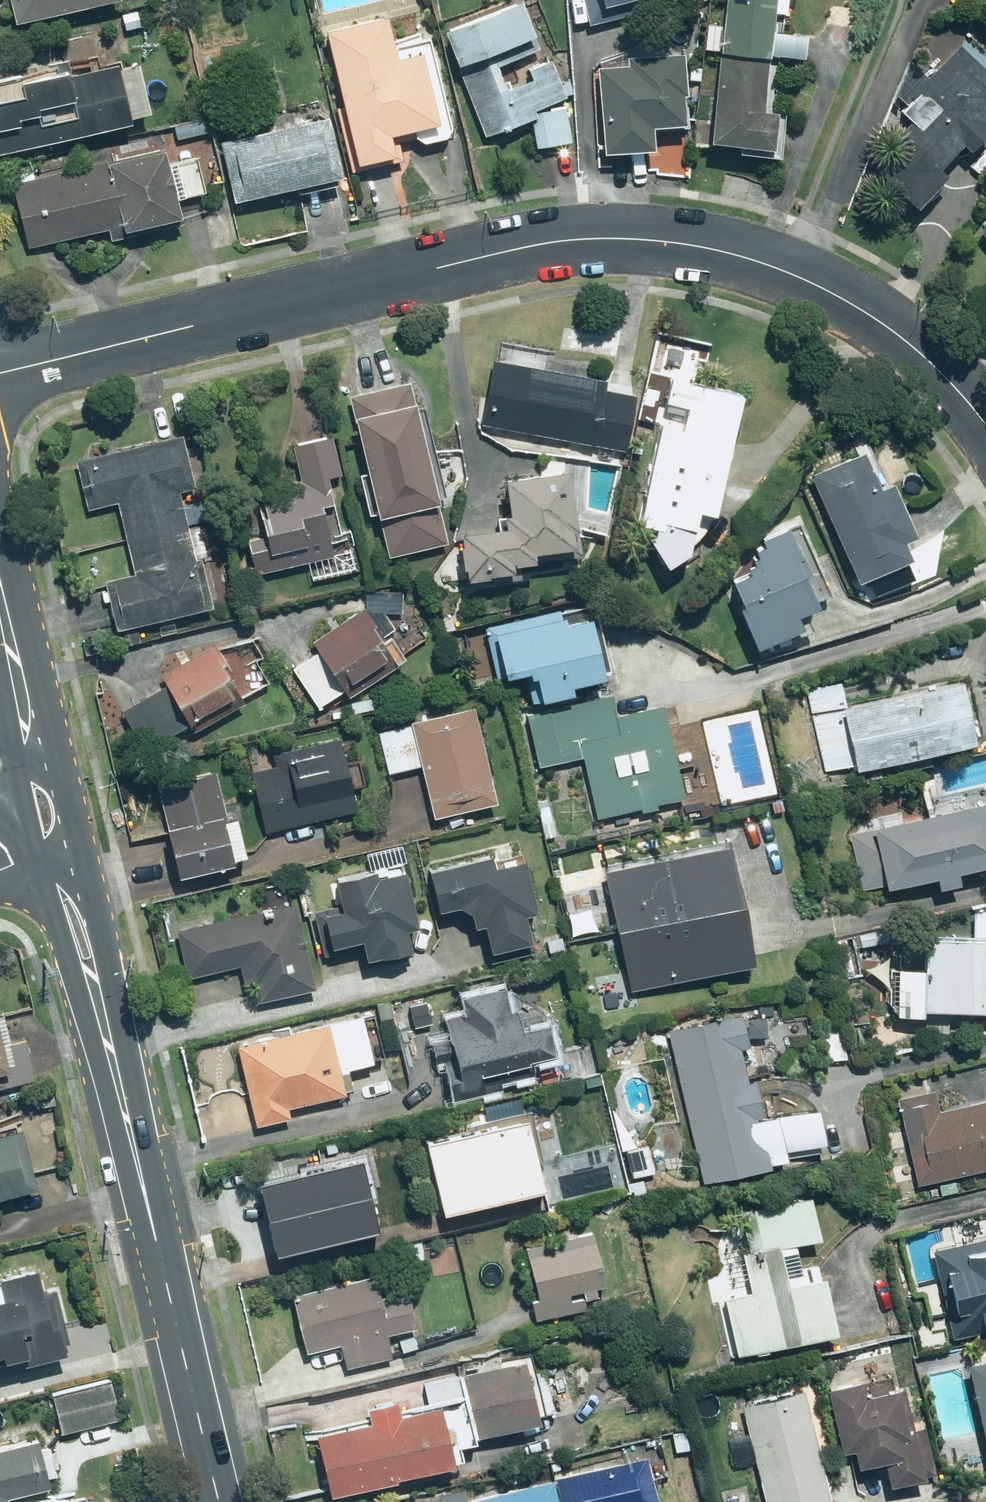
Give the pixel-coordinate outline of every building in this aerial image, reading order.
[(12,28),(116,4),(115,0),(5,0),(12,28)] [(579,26),(621,18),(617,3),(632,0),(573,0),(579,26)] [(721,28),(704,26),(701,51),(716,53),(706,147),(768,154),(773,116),(761,115),(772,12),(783,14),(784,0),(725,0),(721,28)] [(529,42),(514,5),(440,34),(482,141),(525,124),(538,155),(573,141),(558,102),(566,99),(550,59),(523,70),(528,83),(504,92),(491,57),(529,42)] [(321,34),(338,109),(334,110),(348,175),(390,166),(384,138),(411,132),(414,146),(449,138),(427,36),(388,44),(383,20),(321,34)] [(959,50),(922,79),(911,66),(895,96),(905,107),(898,114),(908,125),(896,136),(905,145),(873,174),(908,213),(943,181),(934,171),(958,149),(963,155),(985,134),(985,79),(959,50)] [(599,72),(604,155),(659,151),(657,130),(691,128),(686,54),(633,57),(633,69),(599,72)] [(125,128),(123,123),(146,118),(134,65),(64,80),(63,75),(0,89),(0,156),(125,128)] [(170,125),(173,141),(210,134),(207,118),(170,125)] [(229,205),(336,181),(323,120),(216,144),(229,205)] [(9,187),(23,248),(107,228),(110,243),(139,236),(138,232),(175,224),(170,203),(204,195),(195,161),(164,169),(159,147),(35,176),(33,167),(15,171),(18,185),(9,187)] [(976,235),(985,242),(985,222),(976,235)] [(669,346),(633,525),(649,528),(642,542),(659,570),(682,555),(689,514),(705,517),(728,390),(697,385),(703,353),(669,346)] [(478,425),(621,450),(631,396),(597,390),(599,379),(531,368),(533,356),(512,352),(510,363),(490,360),(478,425)] [(385,557),(444,543),(434,500),(443,498),(421,405),(413,407),(408,384),(346,398),(350,416),(347,417),(360,475),(355,476),(365,519),(376,516),(385,557)] [(337,476),(328,436),(289,446),(299,489),(270,496),(273,510),(261,513),(263,522),(239,527),(250,575),(307,561),(311,581),(355,571),(345,530),(339,532),(326,478),(337,476)] [(181,437),(73,461),(83,508),(115,501),(131,577),(102,584),(112,630),(207,609),(195,558),(203,556),(197,524),(185,527),(177,490),(192,487),(181,437)] [(876,490),(860,452),(808,475),(853,580),(903,559),(897,544),(912,537),(889,484),(876,490)] [(571,529),(563,473),(499,483),(504,515),(496,516),(498,528),(453,535),(460,582),(504,575),(502,567),(527,563),(526,554),(565,548),(562,530),(571,529)] [(786,617),(827,600),(794,524),(713,559),(734,608),(730,610),(747,650),(792,631),(786,617)] [(381,641),(361,609),(310,642),(317,652),(289,671),(317,714),(395,662),(381,641)] [(653,805),(679,799),(659,708),(614,718),(610,699),(569,708),(565,688),(596,681),(582,618),(559,623),(556,611),(483,627),(494,679),(518,673),(527,713),(523,714),(535,767),(582,757),(596,818),(638,808),(639,814),(654,811),(653,805)] [(238,690),(210,645),(159,676),(153,666),(113,691),(124,709),(118,712),(141,749),(238,690)] [(851,772),(967,744),(951,681),(843,707),(838,686),(805,694),(823,771),(850,764),(851,772)] [(492,801),(469,708),(375,731),(385,771),(415,764),(428,817),(492,801)] [(354,813),(339,742),(267,757),(270,770),(247,774),(259,832),(354,813)] [(154,786),(166,829),(159,831),(172,877),(241,858),(230,819),(221,821),(208,771),(154,786)] [(850,833),(862,889),(880,885),(881,890),(928,879),(931,892),(953,887),(950,874),(985,866),(985,805),(985,803),(850,833)] [(745,967),(721,858),(729,856),(726,842),(597,871),(600,886),(569,893),(572,911),(565,912),(570,937),(594,932),(591,918),(609,914),(627,993),(745,967)] [(485,857),(420,873),(429,910),(451,905),(467,924),(476,923),(483,952),(523,943),(517,917),(534,913),(522,859),(487,867),(485,857)] [(335,907),(310,914),(320,951),(353,941),(360,964),(401,952),(396,933),(417,927),(401,872),(374,880),(372,872),(328,884),(335,907)] [(311,990),(289,902),(176,930),(188,979),(238,966),(243,986),(252,984),(257,1004),(311,990)] [(972,913),(971,942),(914,939),(913,970),(892,969),(890,1018),(916,1019),(916,1011),(985,1014),(985,910),(972,913)] [(540,1029),(539,1029),(538,1023),(517,1028),(513,1009),(501,1012),(496,991),(457,1000),(461,1013),(440,1018),(435,1000),(405,1007),(428,1104),(481,1091),(477,1073),(546,1057),(544,1050),(545,1050),(546,1050),(547,1050),(548,1049),(549,1049),(550,1048),(551,1047),(552,1046),(553,1045),(553,1044),(554,1043),(554,1042),(554,1041),(554,1040),(554,1038),(554,1037),(554,1036),(554,1035),(553,1034),(553,1033),(552,1033),(551,1032),(550,1031),(550,1030),(549,1030),(548,1029),(547,1029),(546,1029),(545,1028),(543,1028),(542,1028),(541,1028),(540,1029)] [(355,1015),(232,1047),(252,1127),(287,1118),(285,1109),(353,1092),(347,1069),(367,1064),(355,1015)] [(2,1086),(35,1077),(25,1037),(6,1042),(0,1019),(0,1080),(2,1086)] [(666,1031),(700,1183),(817,1161),(819,1158),(821,1155),(823,1152),(825,1149),(826,1146),(827,1142),(828,1139),(828,1135),(829,1131),(829,1128),(828,1124),(828,1121),(827,1117),(825,1114),(824,1110),(822,1107),(820,1104),(818,1101),(816,1098),(813,1096),(810,1094),(808,1092),(804,1090),(801,1088),(798,1087),(794,1086),(791,1085),(787,1084),(784,1084),(780,1084),(776,1084),(773,1085),(769,1086),(766,1087),(762,1088),(762,1081),(743,1083),(739,1047),(748,1046),(745,1019),(666,1031)] [(899,1101),(913,1184),(937,1180),(940,1196),(954,1193),(951,1178),(985,1170),(985,1100),(937,1111),(933,1093),(899,1101)] [(437,1216),(537,1191),(519,1122),(419,1147),(437,1216)] [(29,1189),(16,1132),(0,1135),(0,1195),(29,1189)] [(681,1148),(650,1156),(647,1145),(623,1152),(630,1179),(627,1180),(633,1202),(648,1198),(644,1184),(687,1173),(681,1148)] [(248,1186),(265,1257),(372,1231),(355,1161),(248,1186)] [(714,1304),(723,1303),(734,1356),(829,1336),(815,1269),(799,1272),(793,1244),(817,1239),(808,1199),(735,1215),(738,1229),(720,1233),(730,1277),(709,1281),(714,1304)] [(561,1244),(523,1251),(537,1319),(581,1311),(579,1296),(591,1294),(590,1288),(602,1285),(591,1231),(560,1237),(561,1244)] [(423,1258),(419,1239),(395,1244),(399,1264),(423,1258)] [(931,1255),(940,1289),(930,1292),(932,1301),(942,1299),(953,1338),(985,1330),(985,1240),(931,1255)] [(431,1253),(438,1277),(463,1270),(457,1246),(431,1253)] [(28,1355),(31,1364),(59,1356),(52,1331),(68,1326),(58,1288),(40,1293),(34,1270),(0,1280),(0,1363),(28,1355)] [(381,1334),(392,1332),(397,1353),(418,1348),(405,1291),(378,1298),(372,1276),(356,1280),(354,1274),(325,1281),(327,1288),(290,1296),(303,1352),(333,1345),(339,1369),(387,1358),(381,1334)] [(307,1438),(323,1497),(459,1461),(455,1443),(533,1422),(517,1363),(419,1389),(424,1408),(392,1416),(388,1402),(362,1409),(366,1422),(307,1438)] [(960,1370),(975,1430),(983,1464),(985,1463),(985,1364),(960,1370)] [(543,1417),(574,1411),(566,1366),(535,1371),(543,1417)] [(59,1434),(116,1419),(106,1382),(50,1397),(59,1434)] [(859,1383),(823,1390),(836,1453),(845,1451),(848,1466),(878,1460),(884,1487),(919,1479),(911,1442),(901,1444),(890,1393),(862,1399),(859,1383)] [(740,1406),(764,1501),(828,1501),(801,1391),(740,1406)] [(3,1497),(41,1487),(29,1442),(0,1449),(0,1501),(4,1501),(3,1497)] [(556,1501),(652,1501),(641,1456),(550,1476),(556,1501)] [(550,1476),(464,1496),(466,1501),(556,1501),(550,1476)]
